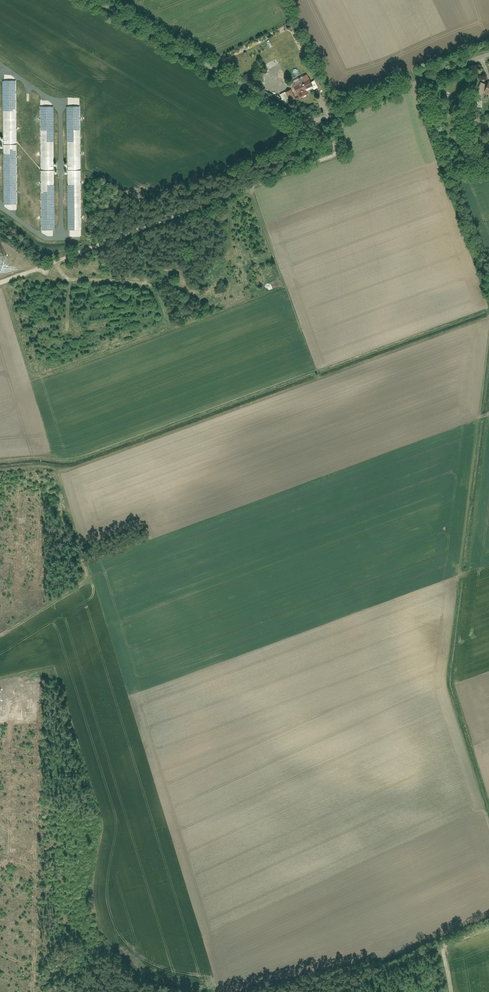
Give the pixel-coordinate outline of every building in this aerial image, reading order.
[(307,74),(292,82),(299,96),(314,88),(307,74)] [(16,75),(2,76),(3,203),(16,203),(16,75)] [(316,90),(322,87),(318,79),(312,82),(316,90)] [(291,89),(279,94),(283,104),(295,99),(291,89)] [(54,101),(40,101),(40,228),(54,228),(54,101)] [(80,106),(66,106),(67,233),(81,233),(80,106)]
